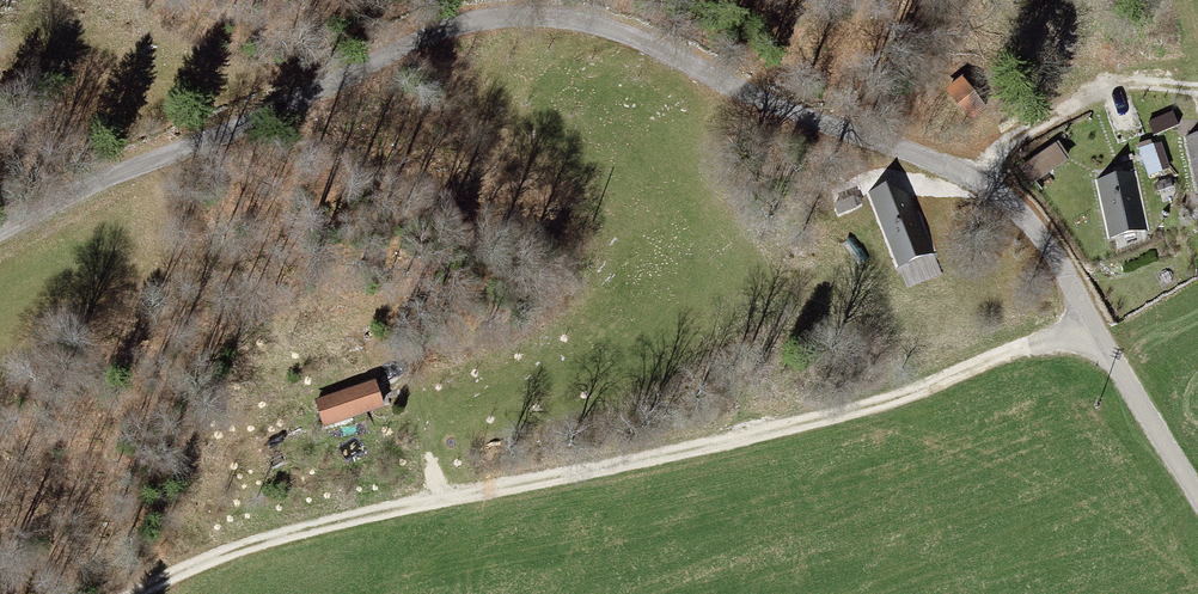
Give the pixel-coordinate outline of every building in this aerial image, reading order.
[(994,114),(960,78),(944,93),(978,129),(994,114)] [(1150,119),(1155,134),(1179,125),(1173,110),(1150,119)] [(1189,135),(1197,184),(1197,133),(1189,135)] [(1152,138),(1138,143),(1149,176),(1171,168),(1161,141),(1154,144),(1152,138)] [(1022,166),(1033,184),(1070,162),(1059,143),(1022,166)] [(1138,169),(1101,176),(1111,237),(1151,229),(1138,169)] [(1157,181),(1160,191),(1175,186),(1172,176),(1157,181)] [(867,191),(898,266),(935,252),(908,192),(867,191)] [(832,205),(836,215),(857,208),(854,198),(832,205)] [(321,404),(329,425),(381,407),(373,385),(321,404)]
